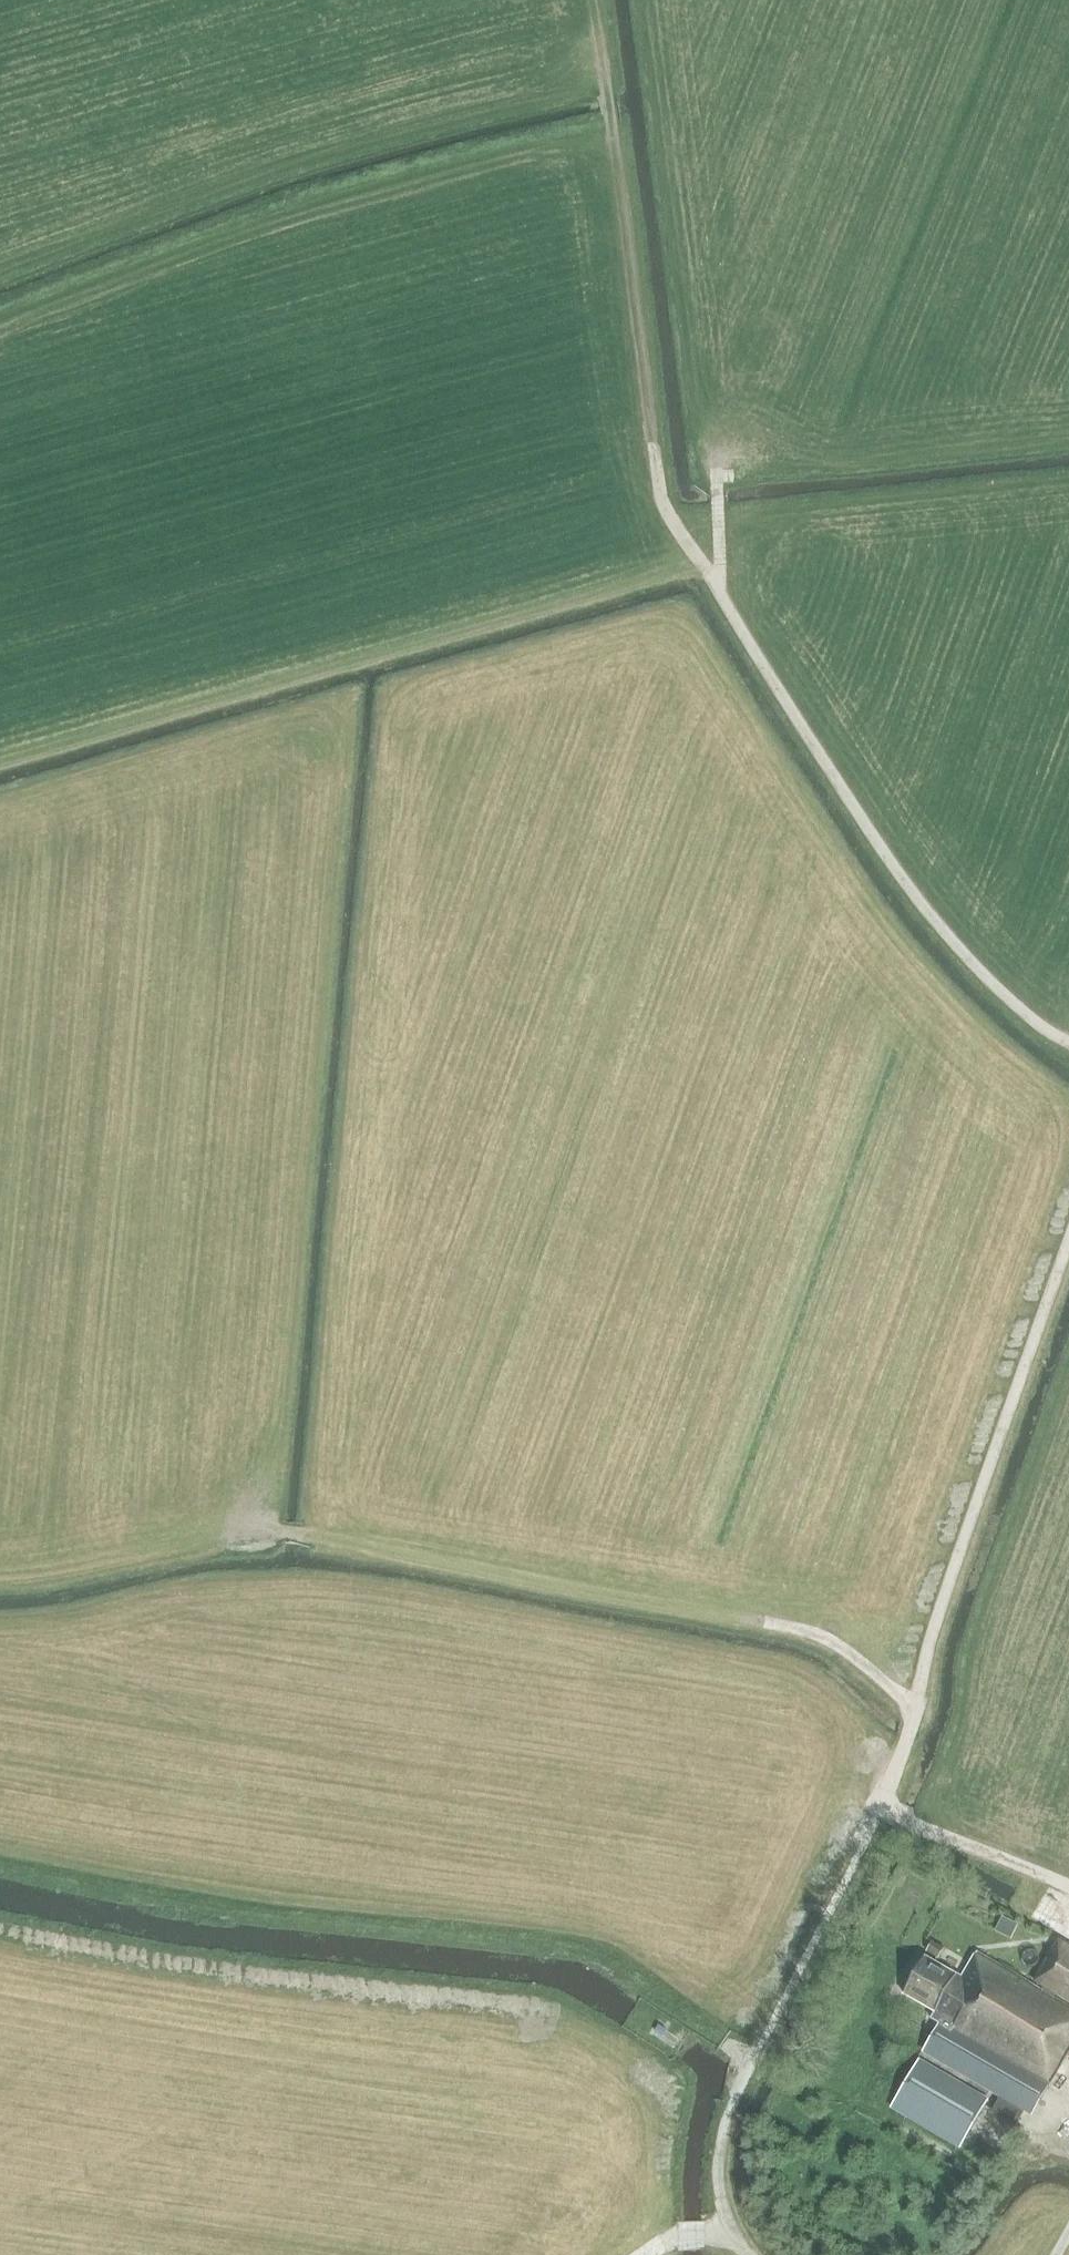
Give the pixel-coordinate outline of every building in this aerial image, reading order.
[(1049,1996),(1052,1992),(1068,2002),(1068,1948),(1058,1942),(1034,1981),(1044,1987),(1041,1991),(976,1952),(961,1978),(923,1957),(902,1994),(934,2013),(934,2012),(942,2017),(922,2051),(1000,2096),(991,2113),(1014,2127),(1024,2110),(1031,2114),(1068,2048),(1068,2007),(1049,1996)] [(987,2101),(917,2061),(890,2107),(960,2147),(987,2101)]
